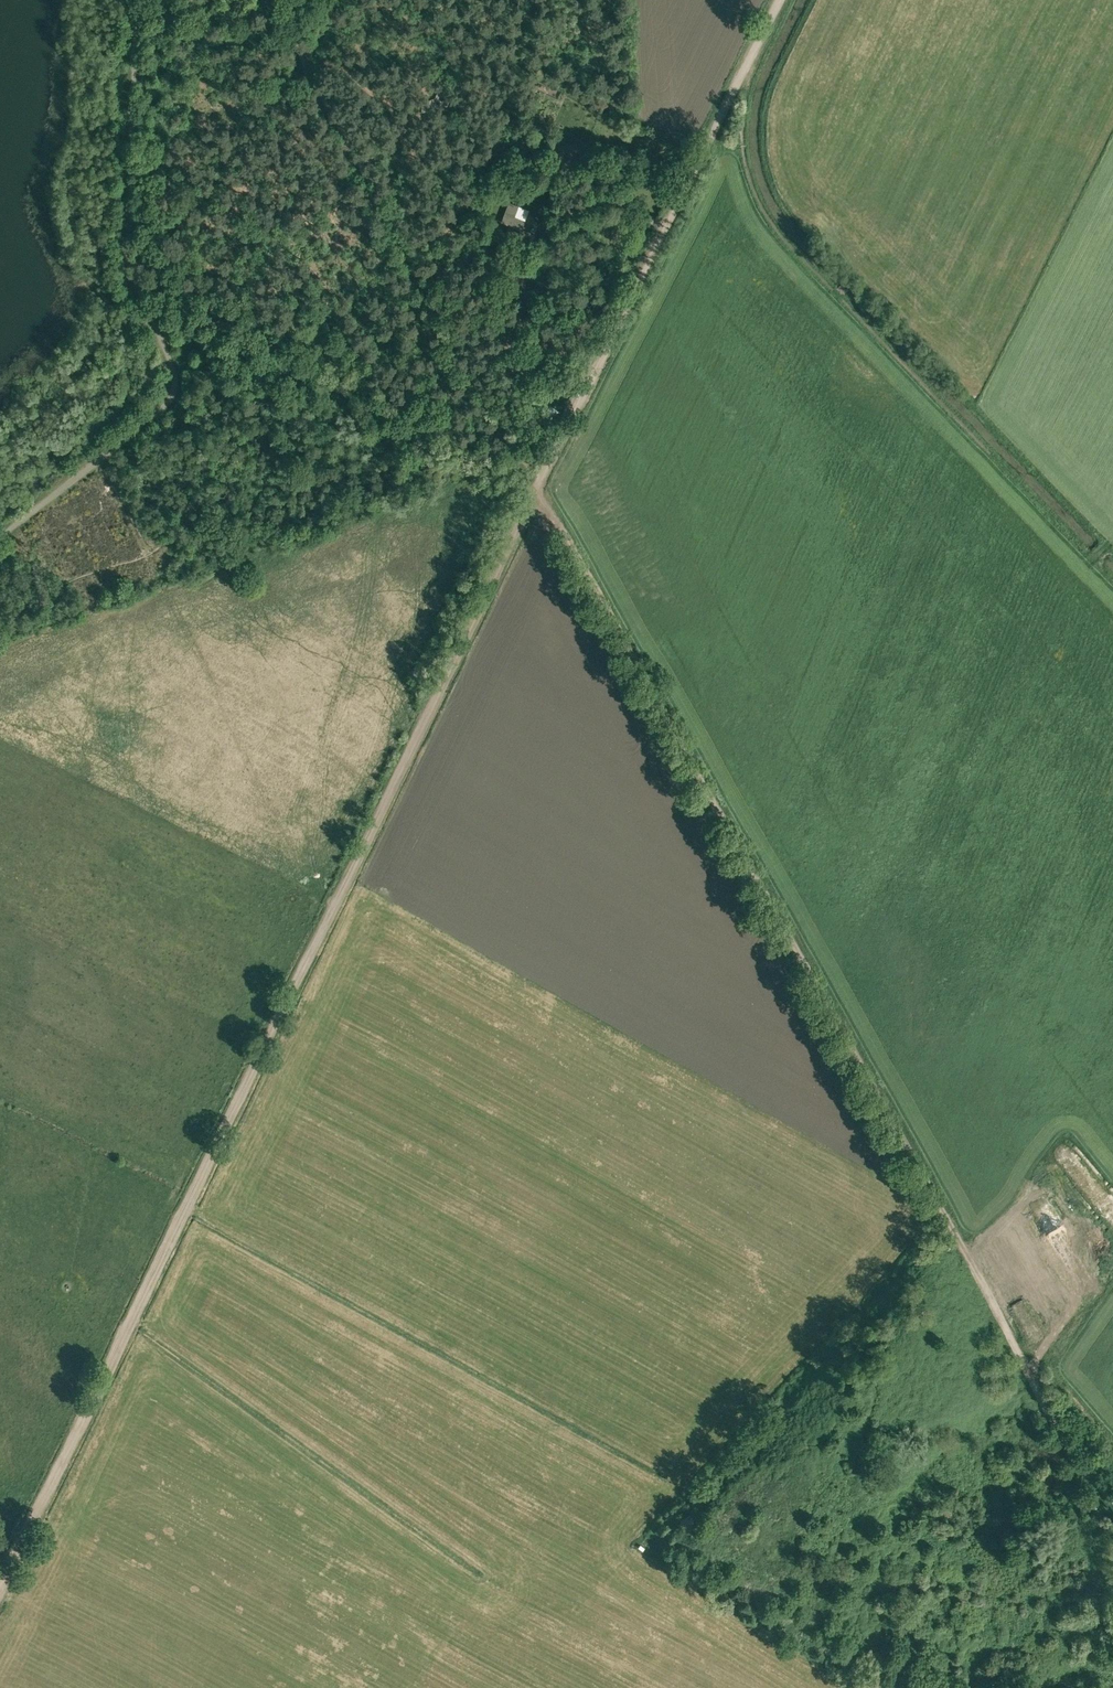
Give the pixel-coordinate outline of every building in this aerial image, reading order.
[(518,187),(510,188),(511,195),(522,193),(520,186),(518,187)] [(509,203),(502,222),(522,229),(525,220),(514,217),(518,206),(509,203)] [(518,234),(516,240),(531,246),(536,233),(523,229),(521,235),(518,234)] [(514,331),(501,345),(505,350),(518,336),(514,331)] [(1067,1155),(1056,1162),(1063,1173),(1073,1166),(1067,1155)]
